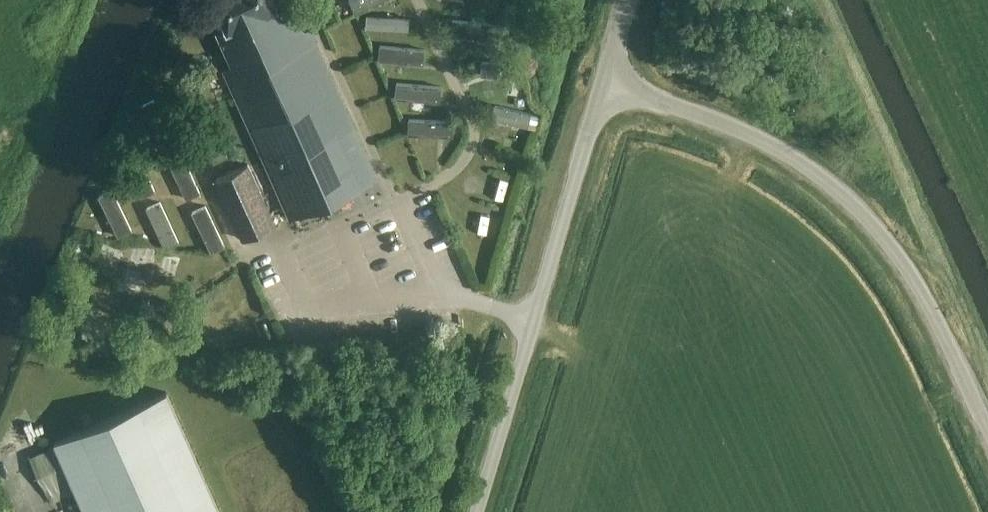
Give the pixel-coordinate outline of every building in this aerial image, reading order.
[(377,178),(309,29),(305,31),(292,20),(292,19),(283,0),(276,4),(274,0),(216,0),(227,26),(217,30),(232,64),(223,69),(290,218),(377,178)] [(354,12),(381,0),(349,0),(354,12)] [(365,15),(365,28),(408,31),(408,17),(365,15)] [(452,20),(451,35),(494,38),(495,23),(452,20)] [(379,45),(377,60),(422,65),(423,65),(424,49),(379,45)] [(480,61),(478,74),(521,80),(522,67),(480,61)] [(395,83),(393,97),(438,102),(440,87),(395,83)] [(156,99),(141,106),(159,145),(175,138),(156,99)] [(493,105),(490,119),(535,129),(538,116),(493,105)] [(206,114),(193,121),(213,163),(227,156),(207,114),(206,114)] [(407,119),(406,133),(452,135),(453,135),(453,121),(407,119)] [(134,151),(121,157),(141,198),(154,191),(134,151)] [(180,152),(166,158),(185,198),(199,192),(180,152)] [(243,239),(275,224),(247,163),(215,178),(243,239)] [(98,197),(97,197),(117,237),(131,230),(111,190),(98,197)] [(159,201),(146,208),(165,248),(179,242),(160,201),(159,201)] [(205,206),(191,213),(210,252),(224,246),(223,245),(205,206)] [(166,391),(54,441),(86,511),(220,511),(166,391)]
